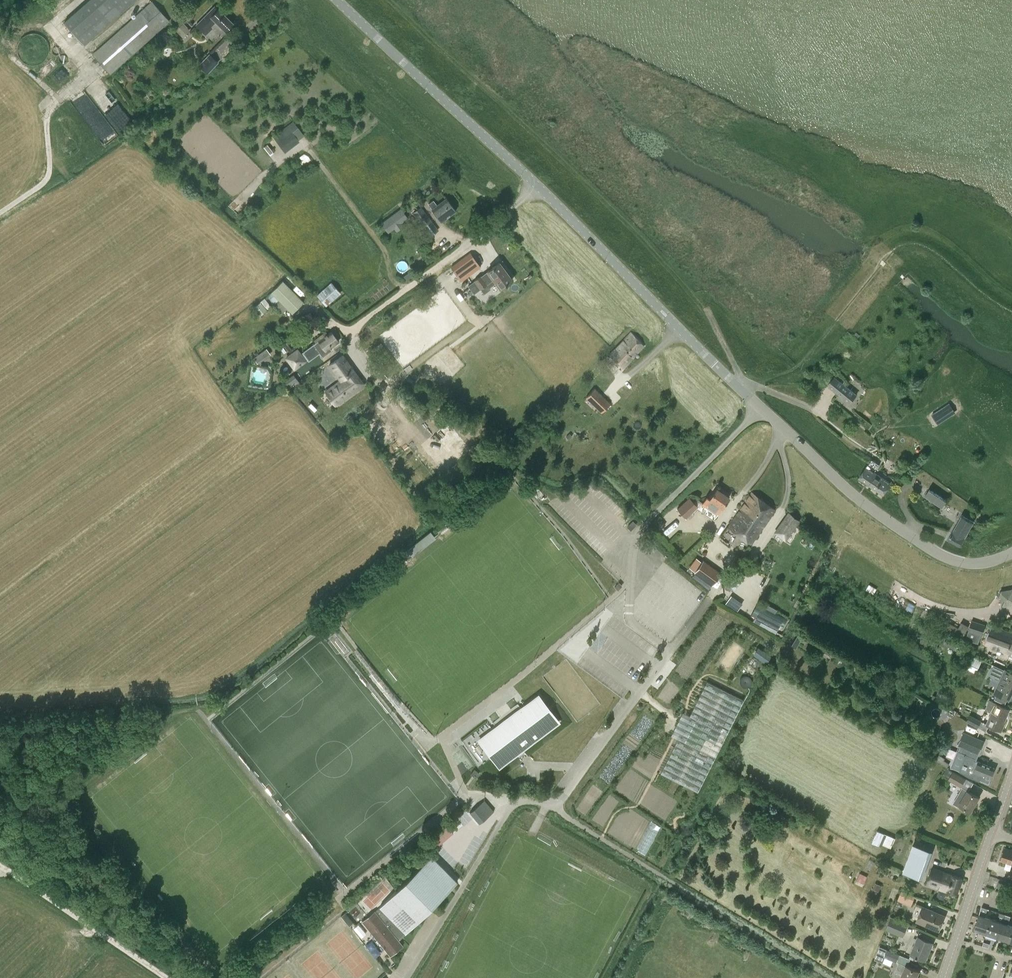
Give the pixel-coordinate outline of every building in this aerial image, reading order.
[(136,0),(90,0),(64,23),(84,45),(136,0)] [(109,73),(169,20),(152,2),(92,55),(109,73)] [(233,23),(218,9),(217,10),(214,7),(210,11),(196,25),(205,34),(211,28),(210,27),(215,22),(225,31),(233,23)] [(186,28),(182,24),(175,31),(179,35),(186,28)] [(209,54),(199,64),(207,72),(217,62),(209,54)] [(283,150),(298,140),(288,126),(273,137),(283,150)] [(433,200),(428,204),(442,222),(456,211),(446,198),(437,205),(433,200)] [(437,231),(434,227),(435,227),(421,207),(414,213),(431,236),(437,231)] [(388,232),(407,218),(401,209),(381,224),(388,232)] [(471,253),(452,267),(461,281),(480,267),(471,253)] [(474,281),(468,286),(474,294),(480,289),(487,284),(483,280),(490,275),(500,288),(512,280),(499,262),(487,272),(488,272),(481,277),(481,276),(474,281)] [(292,313),(304,302),(282,281),(271,292),(271,293),(287,308),(292,313)] [(326,306),(340,293),(332,283),(317,296),(326,306)] [(271,293),(267,297),(280,309),(279,311),(282,314),(287,308),(271,293)] [(264,299),(260,302),(266,310),(270,306),(264,299)] [(260,302),(254,308),(260,316),(267,310),(266,310),(260,302)] [(281,329),(271,336),(274,339),(283,332),(281,329)] [(321,336),(315,341),(316,343),(302,353),(298,348),(286,356),(297,370),(320,352),(323,356),(331,350),(330,347),(339,341),(332,331),(323,338),(321,336)] [(290,339),(285,333),(279,337),(284,344),(290,339)] [(631,333),(620,344),(609,355),(623,369),(644,346),(631,333)] [(265,348),(253,357),(257,362),(269,353),(265,348)] [(336,406),(364,385),(342,355),(329,365),(341,381),(325,392),(336,406)] [(835,377),(828,385),(838,393),(838,394),(850,403),(857,395),(845,385),(835,377)] [(289,378),(285,381),(290,388),(294,385),(289,378)] [(601,413),(610,404),(595,388),(586,398),(601,413)] [(938,423),(955,413),(949,404),(933,415),(938,423)] [(875,473),(879,467),(871,461),(859,479),(883,495),(890,483),(875,473)] [(717,514),(721,507),(722,508),(729,497),(716,489),(709,499),(706,497),(702,503),(717,514)] [(942,507),(946,501),(929,490),(925,496),(942,507)] [(751,513),(761,499),(752,492),(728,527),(742,537),(754,521),(751,519),(754,515),(751,513)] [(685,517),(697,506),(689,497),(677,509),(685,517)] [(754,521),(742,537),(751,544),(774,509),(761,499),(751,513),(754,515),(751,519),(754,521)] [(789,533),(798,520),(789,513),(779,527),(789,533)] [(959,547),(973,523),(966,519),(967,518),(961,515),(959,519),(948,541),(959,547)] [(665,524),(660,519),(655,525),(659,529),(665,524)] [(632,521),(627,527),(631,531),(636,524),(632,521)] [(720,573),(703,561),(695,572),(712,585),(720,573)] [(1001,590),(1005,604),(1011,602),(1011,587),(1001,590)] [(751,616),(777,629),(784,615),(758,602),(751,616)] [(962,621),(959,626),(950,621),(946,629),(964,638),(970,625),(962,621)] [(969,630),(966,639),(978,643),(981,634),(982,635),(985,625),(972,621),(970,628),(969,630)] [(985,644),(988,645),(1011,654),(1011,633),(992,625),(985,644)] [(795,649),(804,634),(799,631),(790,646),(795,649)] [(950,636),(946,644),(956,649),(960,642),(950,636)] [(758,648),(753,654),(765,663),(770,656),(758,648)] [(982,660),(974,656),(967,669),(976,672),(982,660)] [(1002,677),(994,693),(997,694),(1007,699),(1009,700),(1011,694),(1011,673),(994,664),(990,672),(1002,677)] [(678,739),(661,773),(697,792),(743,700),(707,681),(689,716),(696,720),(685,742),(678,739)] [(997,694),(994,699),(1005,704),(1007,699),(997,694)] [(539,696),(479,741),(499,767),(558,722),(539,696)] [(986,724),(999,730),(1001,731),(1005,723),(1004,723),(1009,710),(995,703),(995,704),(989,701),(986,710),(992,712),(986,724)] [(978,727),(981,721),(970,715),(967,721),(978,727)] [(974,760),(977,752),(978,753),(983,741),(968,735),(961,752),(958,751),(951,768),(959,771),(968,777),(979,781),(980,779),(988,783),(994,768),(974,760)] [(945,760),(940,756),(937,761),(947,768),(949,765),(944,762),(945,760)] [(474,769),(471,774),(475,778),(479,773),(474,769)] [(960,786),(965,778),(953,771),(948,779),(960,786)] [(970,811),(978,797),(962,787),(953,803),(959,807),(960,805),(970,811)] [(479,823),(493,811),(484,800),(470,812),(479,823)] [(437,846),(454,832),(446,824),(430,838),(437,846)] [(895,838),(877,830),(872,842),(879,845),(879,843),(891,848),(895,838)] [(919,878),(929,850),(913,844),(903,872),(919,878)] [(1005,848),(1001,860),(1011,863),(1011,850),(1005,848)] [(403,945),(398,940),(457,882),(431,856),(379,907),(380,907),(375,911),(362,921),(390,955),(403,945)] [(956,894),(962,878),(932,867),(926,884),(948,892),(948,891),(956,894)] [(867,877),(860,873),(856,882),(863,886),(867,877)] [(902,890),(898,899),(912,905),(916,895),(902,890)] [(939,931),(945,916),(923,907),(917,921),(939,931)] [(975,929),(986,933),(991,918),(985,916),(988,909),(982,907),(975,929)] [(986,933),(998,937),(1005,914),(1000,913),(997,920),(991,918),(986,933)] [(1009,940),(1011,932),(1011,925),(1008,924),(1010,916),(1005,914),(998,937),(1009,940)] [(348,916),(344,919),(349,926),(353,923),(348,916)] [(902,936),(907,925),(890,918),(886,929),(902,936)] [(361,923),(356,925),(362,935),(366,933),(361,923)] [(925,961),(932,943),(918,937),(910,954),(915,956),(925,961)] [(897,962),(900,955),(880,946),(874,959),(883,963),(885,957),(897,962)] [(900,955),(897,962),(898,963),(895,971),(902,974),(900,977),(916,977),(919,971),(908,966),(911,959),(900,955)]
